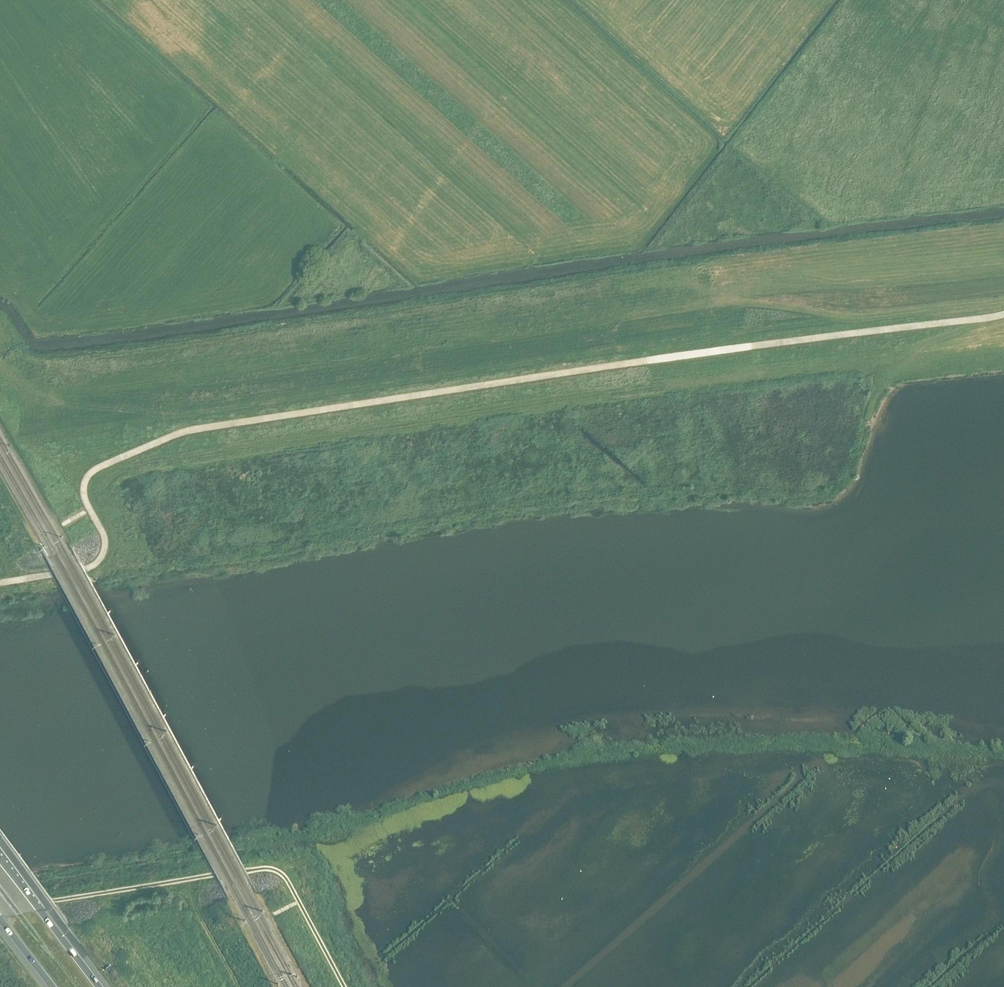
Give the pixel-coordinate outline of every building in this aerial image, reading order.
[(379,858),(367,862),(370,869),(381,866),(379,858)] [(353,873),(364,867),(360,860),(349,866),(353,873)]
